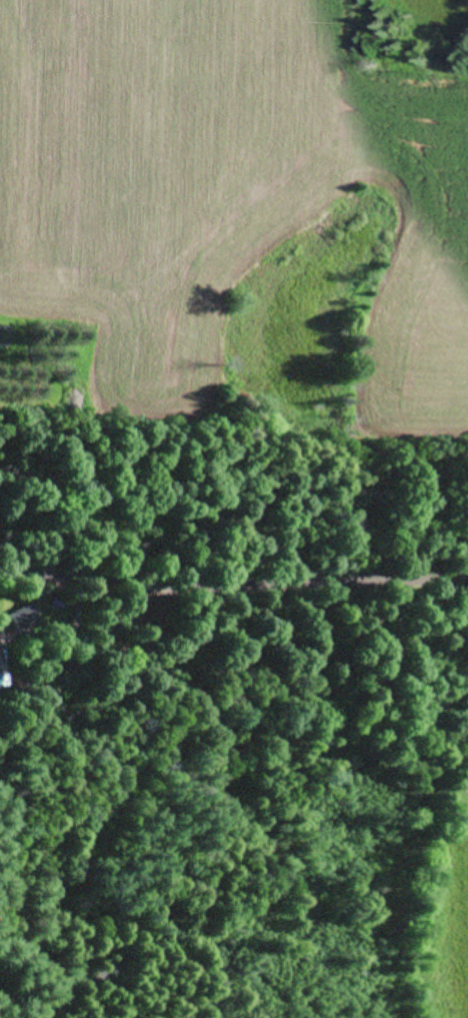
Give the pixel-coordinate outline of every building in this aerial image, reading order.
[(31,603),(39,620),(18,631),(10,613),(31,603)]
